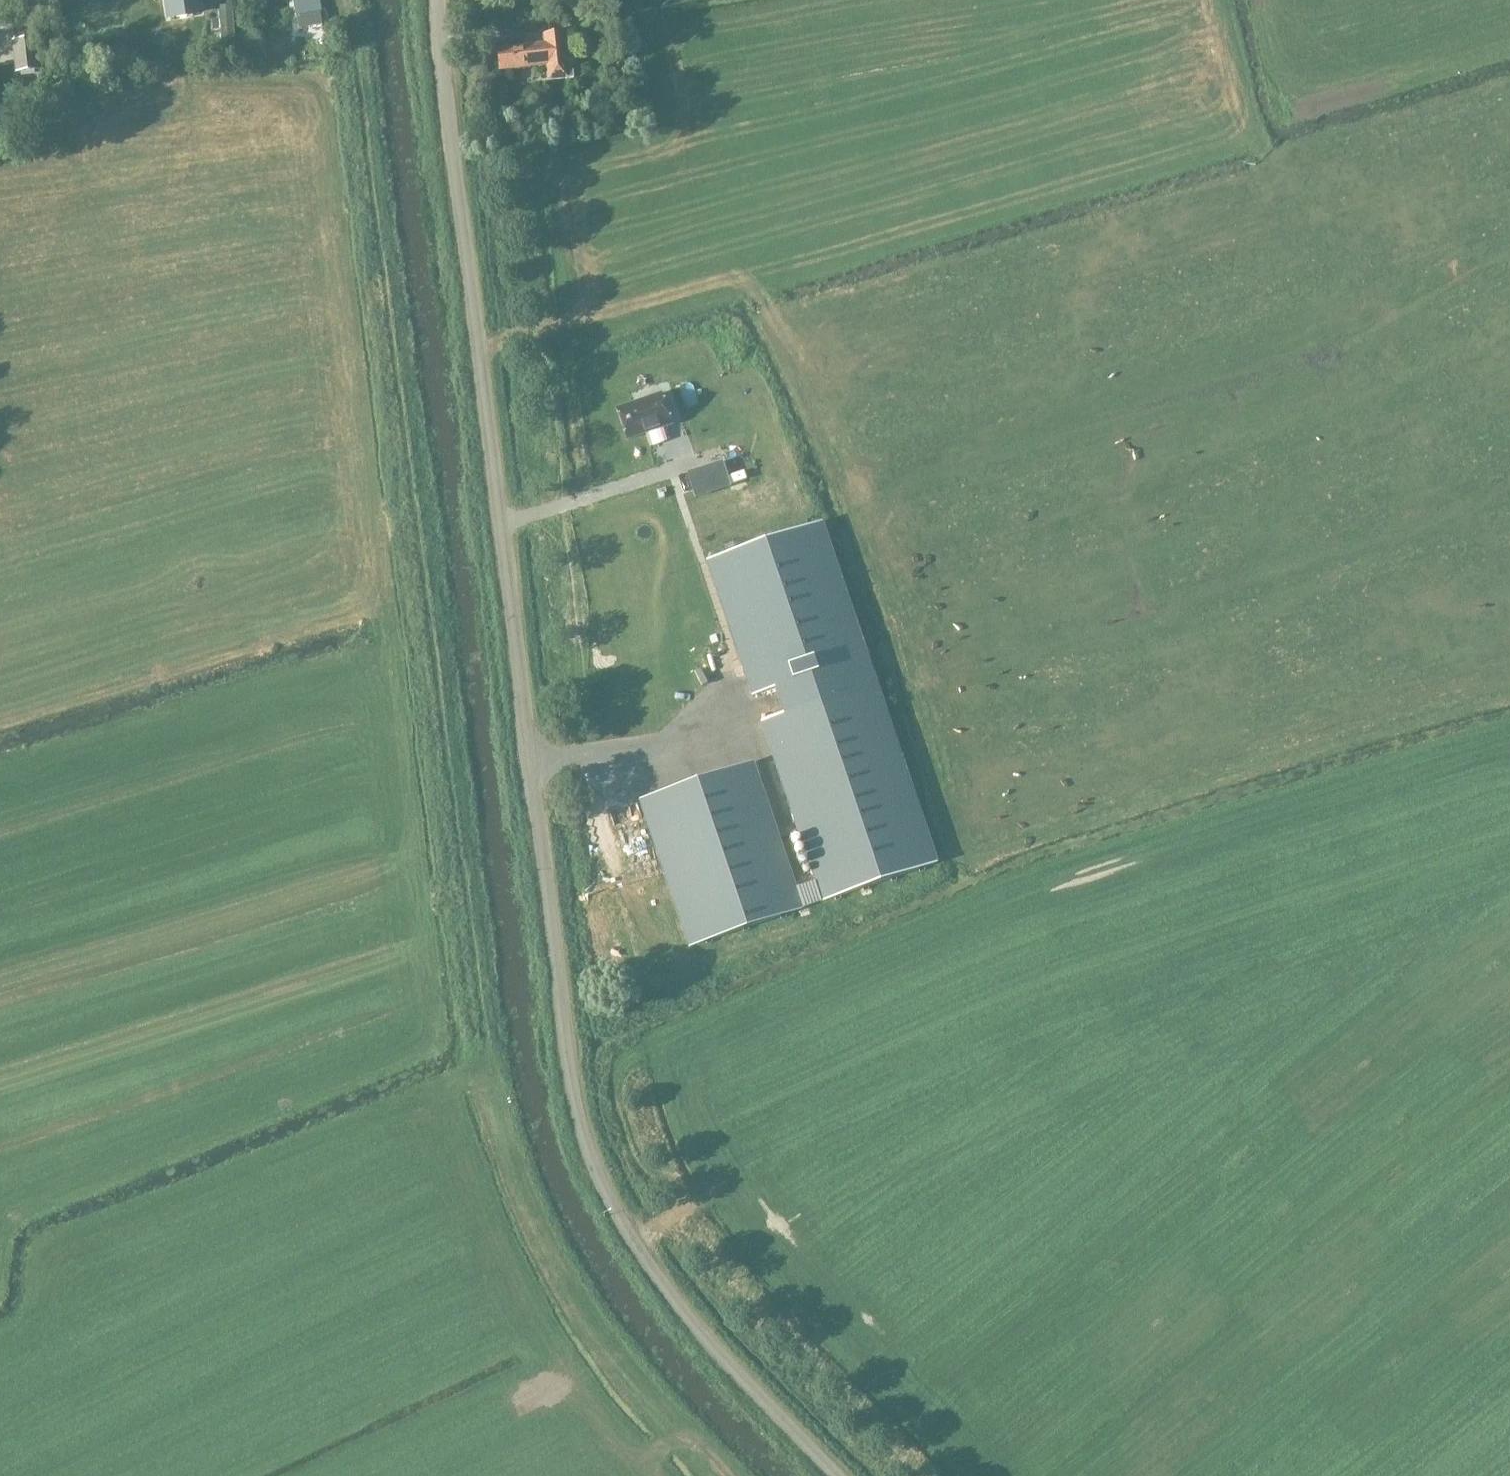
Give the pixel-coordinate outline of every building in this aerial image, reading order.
[(299,30),(322,26),(320,12),(297,16),(299,30)] [(566,32),(562,33),(542,35),(543,44),(495,49),(497,69),(545,64),(545,65),(548,64),(549,81),(571,79),(566,32)] [(41,69),(37,38),(12,41),(17,73),(41,69)] [(675,426),(664,393),(617,409),(628,442),(675,426)] [(730,487),(722,462),(700,469),(708,494),(730,487)] [(821,524),(742,551),(796,709),(875,683),(821,524)] [(718,675),(723,697),(759,690),(759,689),(774,686),(770,665),(718,675)] [(879,684),(762,723),(823,903),(940,864),(879,684)] [(801,909),(751,762),(639,800),(689,947),(801,909)]
